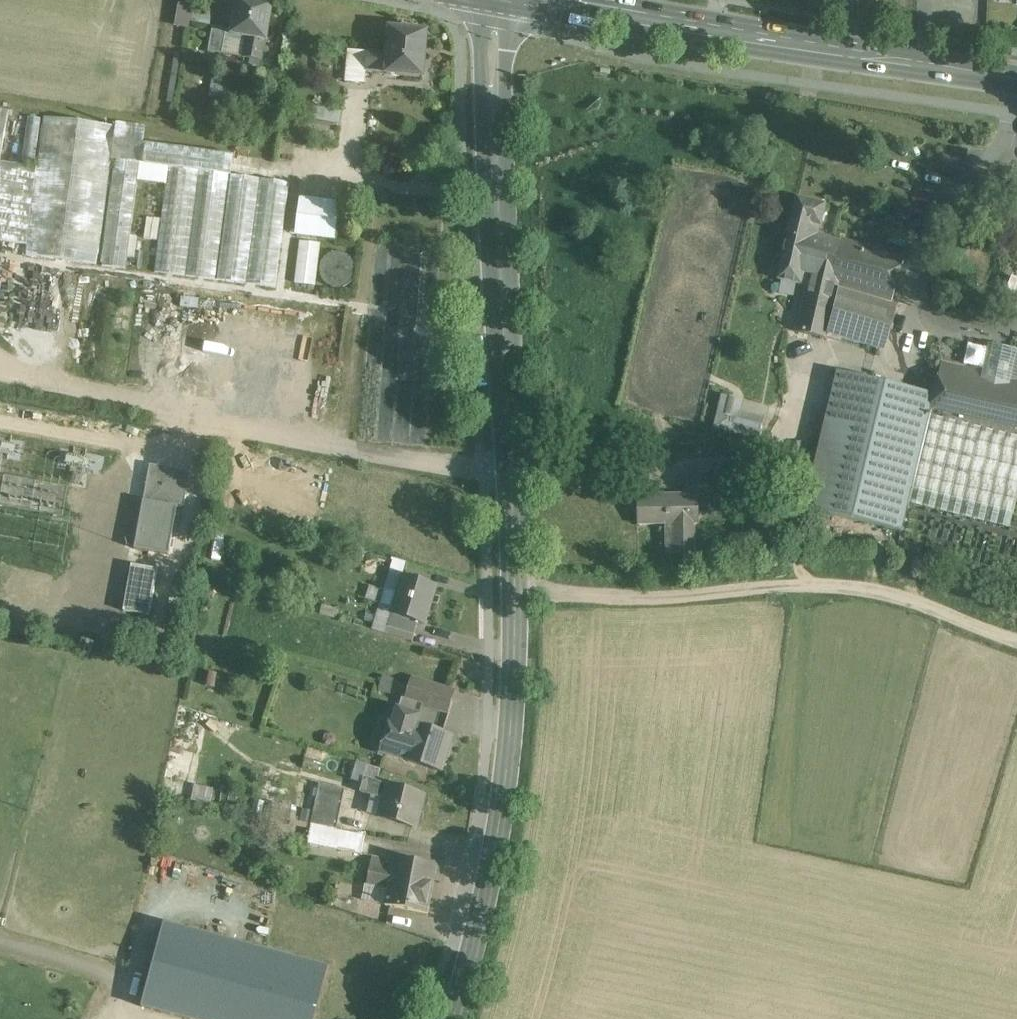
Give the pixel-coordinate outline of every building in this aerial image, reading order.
[(264,45),(270,11),(270,10),(236,4),(230,39),(244,42),(242,59),(257,62),(260,45),(264,45)] [(221,56),(222,49),(225,31),(211,28),(207,53),(221,56)] [(365,54),(363,73),(422,79),(426,33),(388,30),(386,56),(365,54)] [(344,83),(362,85),(363,73),(365,54),(347,53),(344,83)] [(317,107),(315,118),(340,123),(342,112),(317,107)] [(1,162),(10,111),(0,109),(0,162),(1,162)] [(41,119),(28,117),(22,162),(34,164),(41,119)] [(139,163),(140,163),(143,144),(146,126),(116,122),(115,127),(43,118),(37,168),(27,246),(25,256),(97,265),(111,160),(115,160),(102,267),(126,270),(139,163)] [(167,167),(231,175),(233,156),(143,144),(140,163),(167,167)] [(0,162),(0,241),(27,246),(37,168),(1,162),(0,162)] [(167,167),(140,163),(138,181),(164,184),(167,167)] [(153,273),(276,289),(289,183),(231,175),(167,167),(153,273)] [(781,278),(813,287),(801,330),(832,338),(832,337),(890,352),(892,344),(904,300),(897,298),(909,255),(896,251),(827,233),(835,204),(803,196),(781,278)] [(300,199),(295,234),(335,240),(338,215),(340,204),(300,199)] [(348,205),(340,204),(338,215),(346,216),(348,205)] [(296,284),(315,286),(320,245),(301,242),(296,284)] [(351,277),(349,253),(325,255),(326,279),(351,277)] [(838,371),(802,511),(906,537),(913,509),(1009,534),(1016,503),(1016,374),(986,366),(946,356),(936,396),(838,371)] [(725,394),(716,431),(763,442),(768,418),(745,413),(748,400),(725,394)] [(156,465),(140,549),(172,555),(181,508),(187,509),(194,472),(156,465)] [(685,474),(685,487),(698,487),(709,487),(709,473),(685,474)] [(685,487),(685,496),(638,496),(638,526),(672,525),(673,554),(695,554),(694,525),(698,525),(698,487),(685,487)] [(128,609),(153,613),(161,570),(137,565),(128,609)] [(418,620),(424,622),(434,586),(401,577),(391,613),(418,620)] [(414,634),(418,620),(391,613),(387,627),(414,634)] [(402,695),(447,709),(453,689),(409,675),(402,695)] [(164,776),(185,781),(186,781),(198,740),(205,712),(182,705),(181,706),(164,776)] [(404,756),(440,767),(450,732),(415,721),(414,723),(388,715),(378,747),(405,755),(404,756)] [(414,826),(417,814),(423,794),(363,775),(358,789),(371,793),(370,799),(379,801),(375,814),(414,826)] [(338,827),(340,815),(340,814),(346,788),(318,783),(310,821),(311,822),(338,827)] [(260,785),(258,796),(257,799),(272,802),(275,788),(260,785)] [(255,810),(270,813),(272,803),(258,800),(257,800),(255,810)] [(363,835),(349,832),(340,831),(337,852),(359,855),(363,835)] [(426,908),(435,861),(395,853),(394,857),(393,858),(371,853),(365,881),(388,886),(385,901),(425,910),(426,908)] [(163,923),(139,1008),(181,1018),(314,1018),(328,968),(163,923)]
